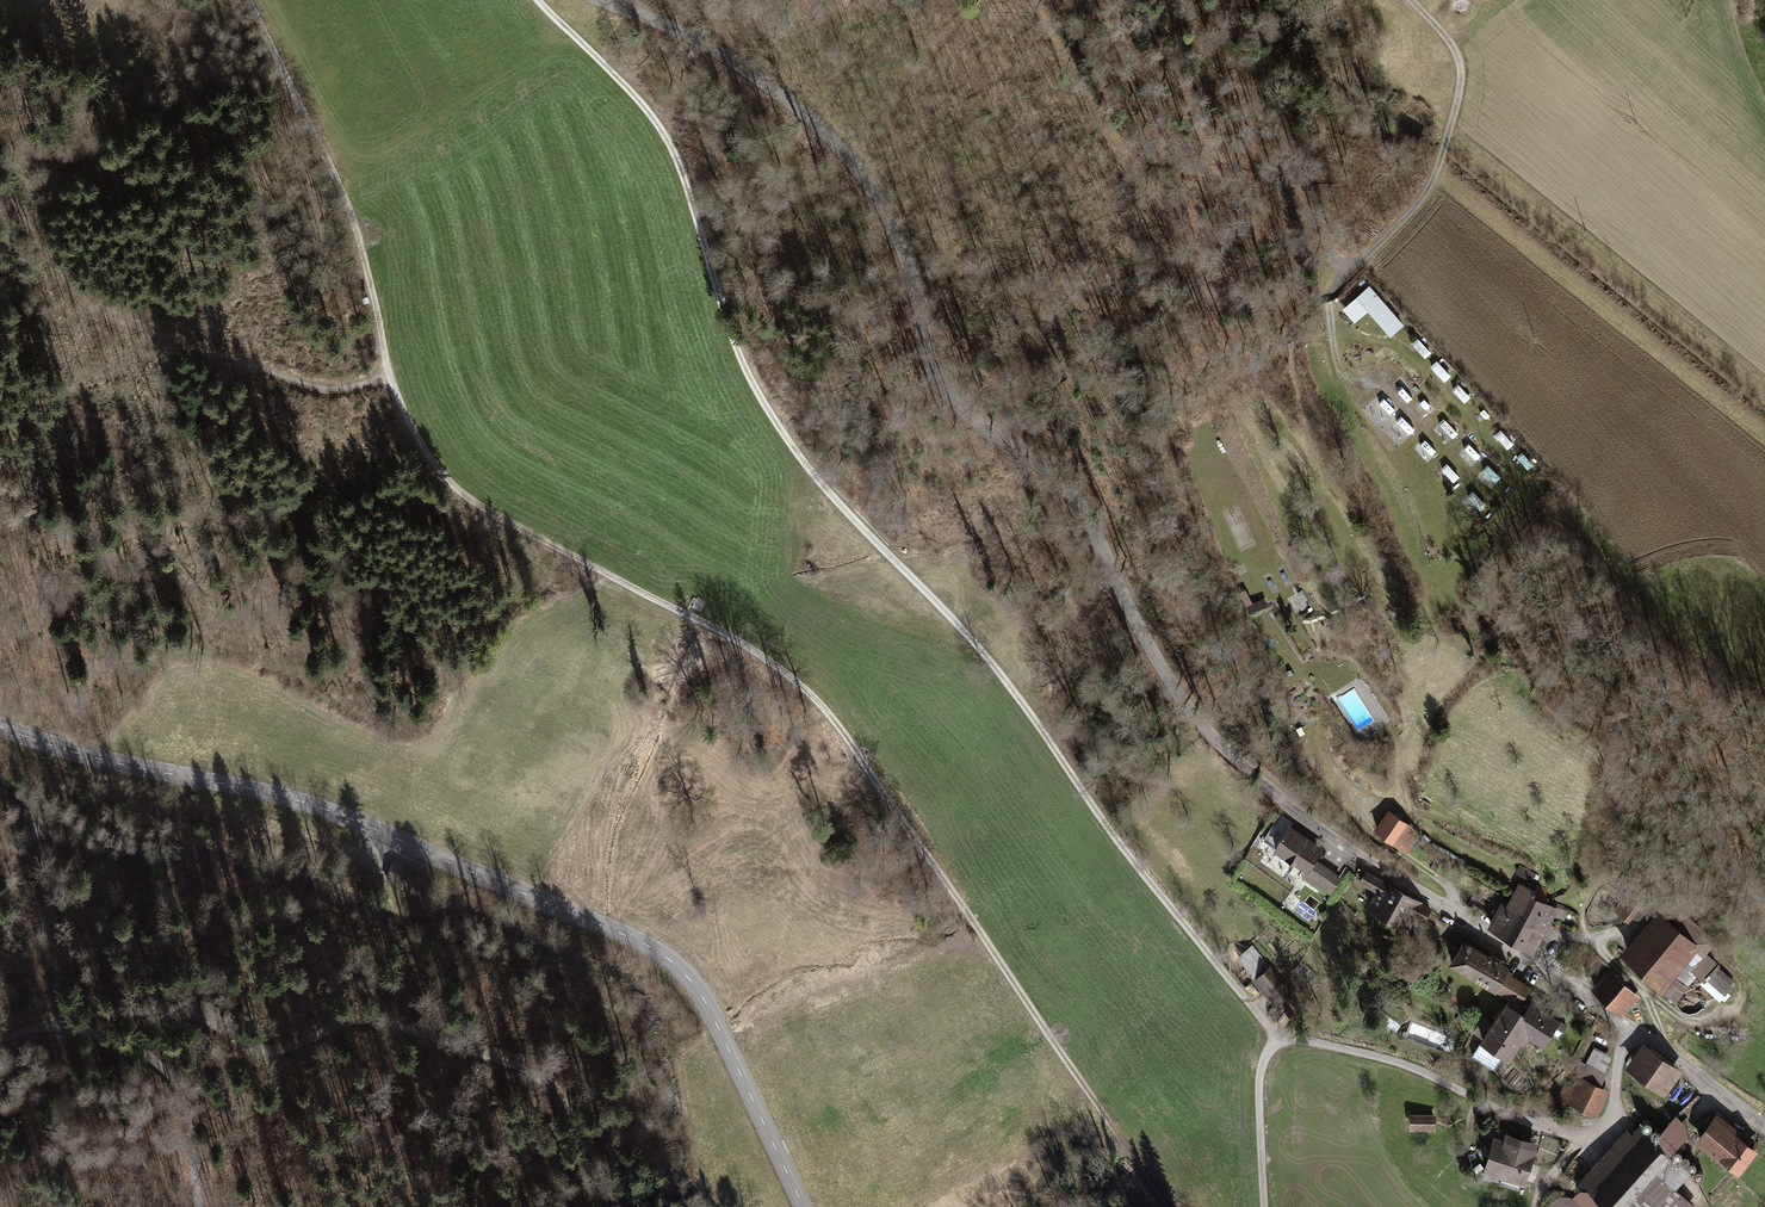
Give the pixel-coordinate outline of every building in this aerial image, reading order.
[(1392,333),(1402,324),(1369,287),(1346,308),(1355,318),(1368,306),(1392,333)] [(1431,364),(1445,380),(1452,374),(1438,358),(1431,364)] [(1459,384),(1455,389),(1465,400),(1470,396),(1459,384)] [(1454,438),(1460,429),(1444,418),(1438,427),(1454,438)] [(1514,458),(1524,470),(1534,462),(1524,450),(1514,458)] [(1455,480),(1460,475),(1448,463),(1443,468),(1455,480)] [(1478,473),(1489,486),(1501,477),(1491,463),(1478,473)] [(1463,500),(1475,513),(1486,503),(1474,490),(1463,500)] [(1246,591),(1240,593),(1248,614),(1266,607),(1264,602),(1252,607),(1246,591)] [(1300,613),(1310,605),(1300,593),(1291,601),(1300,613)] [(1417,830),(1392,812),(1378,830),(1400,846),(1402,843),(1406,846),(1417,830)] [(1265,836),(1275,842),(1287,822),(1278,816),(1265,836)] [(1287,831),(1275,850),(1306,870),(1304,873),(1330,891),(1340,877),(1314,860),(1319,852),(1287,831)] [(1436,858),(1431,867),(1436,870),(1441,861),(1436,858)] [(1534,874),(1520,866),(1517,872),(1531,879),(1534,874)] [(1385,882),(1370,907),(1404,927),(1418,902),(1385,882)] [(1511,901),(1508,905),(1526,916),(1538,893),(1521,884),(1512,901),(1511,901)] [(1639,900),(1628,892),(1615,909),(1625,918),(1639,900)] [(1541,895),(1538,893),(1526,916),(1541,925),(1547,913),(1562,918),(1567,908),(1561,905),(1553,903),(1552,905),(1538,898),(1541,895)] [(1622,950),(1629,957),(1640,944),(1635,939),(1640,933),(1646,937),(1663,917),(1672,925),(1675,922),(1678,910),(1666,899),(1622,950)] [(1526,916),(1508,905),(1504,907),(1501,905),(1500,908),(1497,906),(1491,916),(1496,919),(1492,928),(1512,939),(1526,916)] [(1640,944),(1629,957),(1657,982),(1668,969),(1670,967),(1683,952),(1693,960),(1703,949),(1712,939),(1678,910),(1675,922),(1672,925),(1663,917),(1646,937),(1640,933),(1635,939),(1640,944)] [(1534,938),(1541,925),(1526,916),(1512,939),(1528,948),(1531,943),(1535,945),(1538,940),(1534,938)] [(1464,942),(1452,962),(1521,1002),(1529,988),(1505,973),(1508,968),(1464,942)] [(1256,979),(1257,978),(1267,969),(1271,966),(1252,944),(1237,956),(1256,979)] [(1683,952),(1670,967),(1688,984),(1696,975),(1722,998),(1735,983),(1730,977),(1718,967),(1720,964),(1703,949),(1693,960),(1683,952)] [(1257,978),(1266,990),(1277,981),(1267,969),(1257,978)] [(1668,969),(1657,982),(1677,999),(1688,987),(1668,969)] [(1635,992),(1613,972),(1595,991),(1617,1012),(1635,992)] [(1283,987),(1277,981),(1266,990),(1272,996),(1283,987)] [(1283,987),(1272,996),(1277,1003),(1288,994),(1283,987)] [(1532,1020),(1526,1016),(1507,1004),(1483,1038),(1472,1055),(1494,1068),(1505,1052),(1508,1054),(1525,1031),(1532,1020)] [(1526,1016),(1532,1020),(1525,1031),(1542,1042),(1550,1031),(1558,1036),(1561,1031),(1562,1031),(1566,1025),(1543,1010),(1541,1013),(1531,1007),(1526,1016)] [(1626,1064),(1634,1070),(1651,1048),(1643,1042),(1626,1064)] [(1580,1061),(1568,1083),(1575,1087),(1579,1078),(1599,1089),(1607,1072),(1604,1071),(1612,1055),(1594,1046),(1585,1063),(1580,1061)] [(1651,1048),(1634,1070),(1659,1088),(1675,1065),(1651,1048)] [(1675,1065),(1659,1088),(1667,1094),(1683,1071),(1675,1065)] [(1599,1089),(1579,1078),(1575,1087),(1568,1083),(1562,1096),(1592,1110),(1602,1090),(1599,1089)] [(1434,1116),(1412,1116),(1411,1126),(1433,1127),(1434,1116)] [(1715,1118),(1699,1137),(1738,1168),(1754,1149),(1715,1118)] [(1583,1180),(1578,1194),(1592,1206),(1691,1206),(1692,1206),(1681,1194),(1669,1182),(1683,1167),(1647,1132),(1638,1142),(1631,1136),(1626,1140),(1633,1147),(1593,1190),(1583,1180)] [(1626,1140),(1631,1136),(1627,1132),(1583,1180),(1593,1190),(1633,1147),(1626,1140)] [(1505,1142),(1496,1139),(1486,1169),(1487,1169),(1501,1174),(1503,1174),(1522,1180),(1523,1181),(1534,1148),(1506,1139),(1505,1142)] [(1501,1174),(1487,1169),(1484,1177),(1498,1182),(1501,1174)] [(1522,1180),(1503,1174),(1501,1182),(1520,1188),(1522,1180)]
